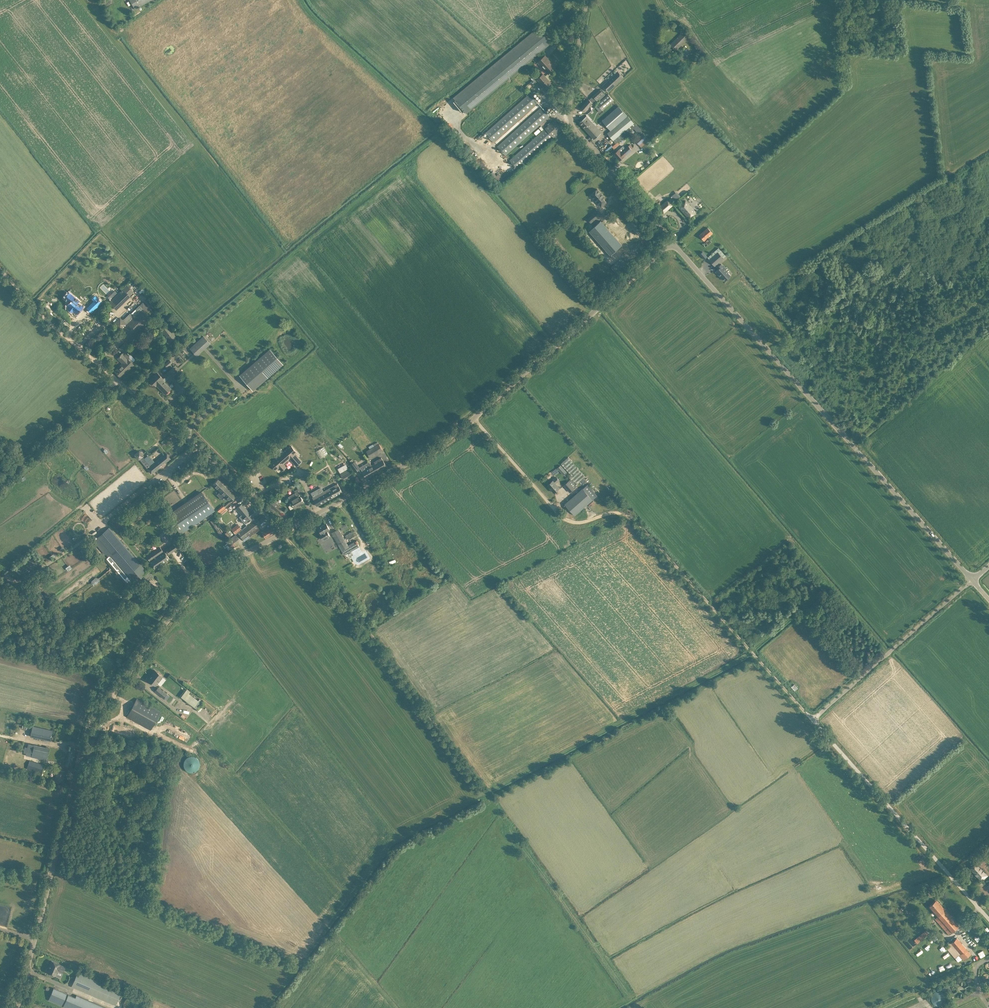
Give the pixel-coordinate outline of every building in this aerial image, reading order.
[(135,9),(150,0),(130,0),(135,9)] [(551,43),(538,27),(453,97),(455,100),(453,101),(462,112),(464,110),(467,113),(551,43)] [(688,38),(686,36),(683,32),(670,44),(676,50),(688,38)] [(545,56),(541,59),(538,62),(548,73),(555,67),(545,56)] [(625,64),(624,66),(627,71),(633,67),(628,59),(623,62),(625,64)] [(603,86),(608,92),(623,77),(618,71),(603,86)] [(538,80),(541,84),(545,87),(551,82),(544,75),(538,80)] [(537,81),(534,78),(525,86),(528,90),(537,81)] [(598,102),(605,95),(600,89),(593,96),(598,102)] [(529,93),(526,97),(485,133),(493,142),(538,102),(529,93)] [(600,112),(602,110),(614,100),(608,94),(597,104),(598,104),(595,107),(600,112)] [(592,96),(589,99),(580,108),(584,112),(592,103),(594,104),(597,101),(592,96)] [(613,140),(616,143),(618,142),(634,128),(637,126),(633,122),(628,116),(619,106),(603,120),(611,130),(607,133),(612,138),(613,140)] [(541,107),(538,110),(497,146),(505,155),(549,116),(541,107)] [(601,132),(590,120),(586,116),(579,122),(594,139),(601,132)] [(554,121),(541,131),(509,160),(517,169),(550,140),(562,129),(554,121)] [(635,140),(641,147),(649,139),(643,133),(635,140)] [(602,142),(598,146),(602,151),(606,147),(602,142)] [(623,146),(618,151),(614,154),(619,160),(634,148),(630,144),(625,148),(623,146)] [(584,178),(578,182),(582,187),(588,182),(584,178)] [(605,197),(597,189),(591,195),(601,207),(606,202),(603,198),(605,197)] [(677,191),(672,195),(676,201),(681,197),(677,191)] [(658,207),(664,213),(673,205),(667,199),(658,207)] [(679,206),(688,218),(696,211),(686,200),(679,206)] [(587,218),(590,223),(601,214),(597,209),(587,218)] [(600,221),(589,231),(610,255),(622,245),(600,221)] [(713,233),(711,231),(708,227),(699,235),(704,240),(713,233)] [(584,235),(588,241),(593,238),(587,231),(584,235)] [(708,257),(710,259),(709,260),(715,266),(726,256),(720,250),(718,247),(708,257)] [(725,268),(721,264),(717,267),(718,269),(716,271),(720,276),(721,276),(725,280),(731,275),(724,268),(725,268)] [(109,302),(116,309),(130,296),(123,288),(109,302)] [(72,293),(67,298),(71,301),(68,304),(70,305),(69,306),(74,310),(74,309),(78,312),(80,309),(81,308),(83,305),(78,301),(79,299),(72,293)] [(93,302),(87,308),(91,312),(100,304),(96,299),(95,299),(92,301),(93,302)] [(121,328),(122,329),(121,329),(130,338),(151,317),(149,315),(153,312),(143,302),(131,314),(130,313),(124,319),(122,319),(120,317),(114,323),(120,329),(121,328)] [(168,325),(161,330),(170,341),(176,337),(168,325)] [(150,333),(141,342),(147,348),(156,339),(150,333)] [(197,356),(210,343),(203,335),(189,348),(197,356)] [(121,377),(124,374),(134,364),(132,362),(133,361),(129,357),(130,355),(126,352),(128,350),(127,349),(129,348),(128,348),(130,346),(125,342),(122,344),(119,347),(124,351),(122,353),(121,354),(118,358),(123,363),(114,371),(121,377)] [(252,390),(282,363),(269,349),(239,375),(252,390)] [(171,368),(164,374),(165,376),(168,378),(169,379),(176,373),(173,370),(175,369),(173,366),(171,368)] [(153,376),(149,380),(156,386),(156,385),(165,394),(169,390),(171,388),(165,381),(168,378),(165,376),(163,378),(157,372),(153,376)] [(368,446),(370,449),(367,451),(371,457),(383,450),(379,444),(377,442),(373,444),(373,443),(368,446)] [(315,452),(320,459),(328,453),(324,446),(315,452)] [(273,463),(270,466),(275,472),(278,469),(281,472),(286,468),(283,465),(289,459),(296,467),(301,463),(294,455),(296,453),(291,447),(288,450),(287,449),(283,453),(284,454),(278,459),(277,458),(272,462),(273,463)] [(164,462),(165,463),(171,459),(166,452),(146,467),(151,473),(154,471),(155,471),(159,468),(158,467),(164,462)] [(375,463),(372,465),(376,473),(387,467),(384,462),(381,457),(374,461),(375,463)] [(585,476),(568,457),(561,463),(572,475),(570,477),(576,484),(585,476)] [(355,461),(350,464),(355,472),(360,468),(355,461)] [(346,464),(338,469),(340,472),(343,478),(351,473),(348,468),(346,464)] [(367,478),(376,473),(372,465),(362,471),(367,478)] [(561,465),(557,468),(563,474),(567,471),(561,465)] [(754,474),(751,470),(745,475),(748,479),(754,474)] [(557,477),(551,481),(548,485),(554,492),(559,488),(555,484),(559,480),(557,477)] [(214,483),(213,484),(220,490),(217,494),(222,499),(225,496),(231,501),(232,500),(235,496),(218,479),(214,483)] [(578,486),(576,484),(571,479),(564,485),(570,492),(578,486)] [(322,487),(312,492),(314,496),(312,497),(317,506),(318,505),(342,492),(338,484),(324,491),(322,487)] [(588,484),(583,488),(565,504),(575,515),(593,499),(592,499),(597,495),(588,484)] [(296,493),(289,497),(291,501),(295,508),(304,502),(302,498),(301,495),(302,495),(305,493),(301,486),(297,488),(298,489),(294,491),(295,492),(296,493)] [(168,515),(180,533),(214,510),(202,492),(168,515)] [(269,504),(266,507),(270,511),(273,508),(279,513),(283,508),(273,500),(270,504),(269,504)] [(238,507),(236,509),(247,522),(253,517),(251,516),(255,513),(253,509),(249,513),(242,504),(238,507)] [(229,510),(222,516),(223,518),(227,522),(229,524),(230,524),(233,521),(232,519),(231,519),(227,515),(232,511),(231,509),(229,507),(227,508),(229,510)] [(220,515),(216,517),(225,530),(227,529),(221,520),(220,518),(221,516),(220,515)] [(243,529),(238,532),(239,534),(240,535),(243,539),(249,535),(250,537),(260,529),(259,527),(257,524),(260,522),(257,518),(254,520),(252,522),(243,529)] [(326,523),(318,527),(321,532),(322,533),(320,534),(323,539),(330,536),(327,530),(330,529),(329,527),(326,523)] [(241,528),(238,524),(231,529),(235,534),(241,528)] [(274,524),(269,527),(262,532),(266,538),(277,530),(274,524)] [(116,561),(130,578),(133,582),(146,571),(109,527),(96,538),(93,540),(105,554),(106,553),(108,556),(106,558),(112,565),(116,561)] [(169,558),(167,554),(168,553),(169,554),(182,545),(169,527),(164,530),(173,543),(165,549),(166,550),(164,552),(160,546),(146,556),(154,568),(169,558)] [(339,529),(332,533),(338,544),(339,546),(346,542),(345,540),(339,529)] [(235,534),(226,541),(229,546),(230,545),(236,541),(238,538),(237,536),(235,534)] [(356,541),(348,545),(349,546),(351,550),(359,546),(356,541)] [(148,679),(151,682),(155,685),(162,676),(155,670),(148,679)] [(158,687),(155,691),(164,698),(166,699),(169,696),(167,694),(158,687)] [(189,693),(184,699),(187,701),(186,702),(190,705),(191,704),(194,706),(198,700),(189,693)] [(160,711),(141,701),(137,698),(127,716),(150,729),(160,711)] [(52,730),(48,729),(32,726),(30,735),(50,740),(52,730)] [(25,747),(24,753),(27,753),(26,755),(47,760),(47,757),(49,749),(29,744),(29,748),(25,747)] [(66,759),(65,765),(66,766),(71,767),(77,747),(70,745),(69,750),(68,750),(66,759)] [(184,762),(184,763),(184,765),(184,766),(184,768),(185,769),(186,770),(188,771),(189,771),(190,772),(192,772),(193,772),(194,772),(195,771),(196,771),(197,770),(198,769),(199,767),(199,766),(200,764),(200,763),(199,761),(199,760),(197,758),(196,757),(195,756),(193,756),(192,756),(190,756),(189,756),(187,757),(186,758),(185,758),(185,759),(184,760),(184,761),(184,762)] [(30,761),(28,769),(34,770),(37,762),(30,761)] [(65,771),(60,770),(58,769),(55,781),(62,783),(65,771)] [(988,875),(983,869),(982,869),(976,863),(970,868),(979,878),(982,876),(984,878),(988,875)] [(949,933),(955,928),(959,925),(936,899),(929,906),(937,916),(935,918),(949,933)] [(914,940),(917,943),(928,933),(925,930),(914,940)] [(957,937),(946,947),(955,958),(959,954),(963,960),(971,953),(957,937)] [(51,960),(50,964),(51,965),(48,972),(56,975),(58,970),(63,972),(65,967),(60,964),(51,960)] [(72,986),(76,988),(116,1005),(122,991),(78,972),(72,986)] [(49,1000),(63,1006),(68,1007),(109,1007),(77,994),(75,997),(68,994),(54,988),(49,1000)] [(943,991),(942,991),(941,991),(940,990),(939,990),(938,990),(937,990),(935,991),(934,992),(933,992),(932,993),(932,994),(931,996),(931,997),(931,998),(931,999),(931,1000),(932,1001),(933,1002),(933,1003),(934,1004),(935,1004),(936,1005),(937,1005),(939,1005),(940,1005),(941,1005),(942,1004),(943,1004),(944,1003),(944,1002),(945,1001),(946,1000),(946,999),(946,998),(946,997),(946,995),(945,994),(945,993),(944,993),(944,992),(943,991)] [(141,1003),(141,1001),(140,999),(139,997),(138,996),(136,995),(135,995),(134,994),(132,994),(130,994),(128,995),(127,995),(126,997),(124,998),(124,1000),(123,1001),(123,1003),(123,1005),(124,1007),(125,1007),(139,1007),(140,1007),(140,1006),(141,1004),(141,1003)]
